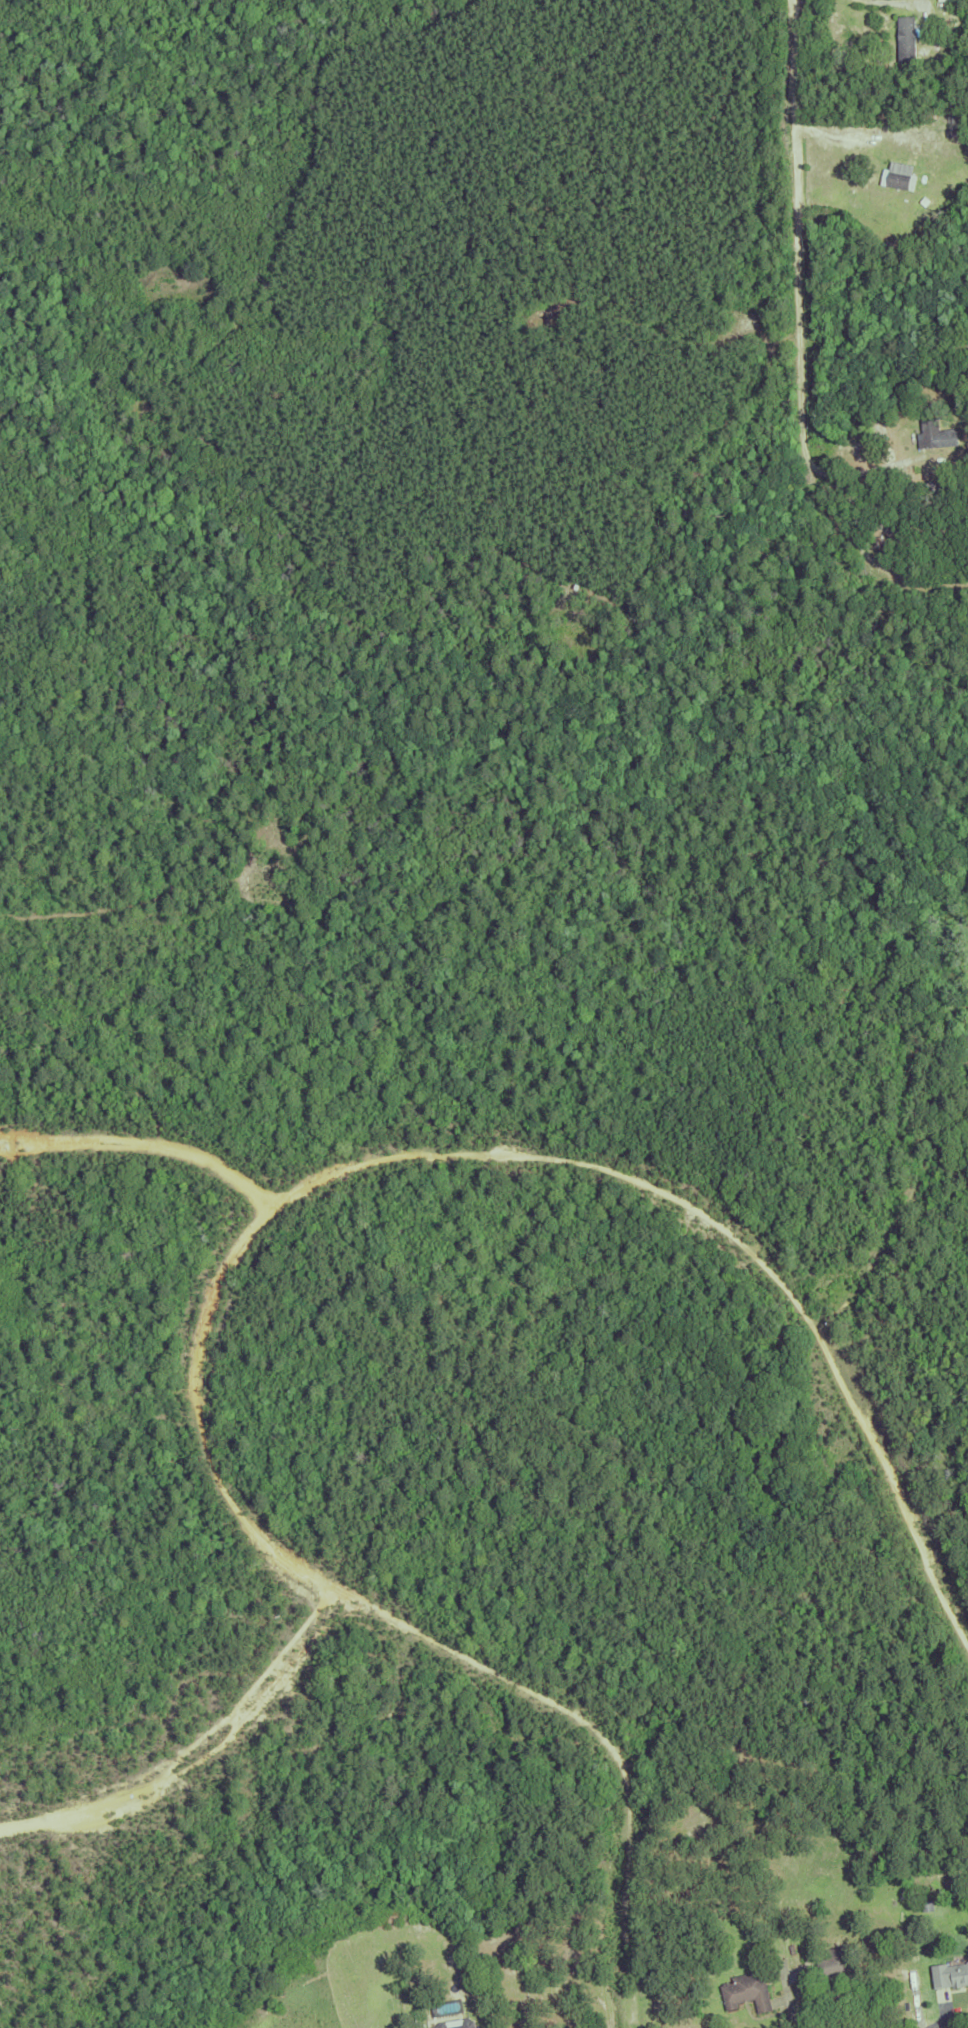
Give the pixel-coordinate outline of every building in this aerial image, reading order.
[(899,18),(901,61),(919,60),(916,17),(899,18)] [(944,127),(958,126),(959,135),(945,136),(944,127)] [(879,184),(882,168),(887,169),(889,160),(912,164),(907,190),(879,184)] [(537,303),(550,298),(552,302),(539,307),(537,303)] [(942,430),(942,428),(955,427),(956,445),(917,448),(915,418),(936,416),(937,430),(942,430)] [(923,484),(927,479),(934,484),(930,489),(923,484)] [(964,1959),(967,1958),(967,1984),(967,1982),(959,1983),(959,1984),(951,1986),(951,1983),(947,1983),(947,1984),(932,1986),(929,1963),(945,1961),(945,1963),(964,1961),(964,1959)] [(756,2011),(752,1996),(734,2001),(736,2008),(724,2011),(718,1984),(720,1984),(721,1981),(726,1980),(728,1981),(731,1981),(729,1975),(760,1968),(770,2008),(756,2011)] [(472,2018),(474,2027),(430,2027),(430,2025),(435,2024),(435,2023),(437,2020),(441,2020),(445,2022),(445,2024),(460,2022),(460,2019),(462,2016),(467,2015),(470,2018),(472,2018)]
